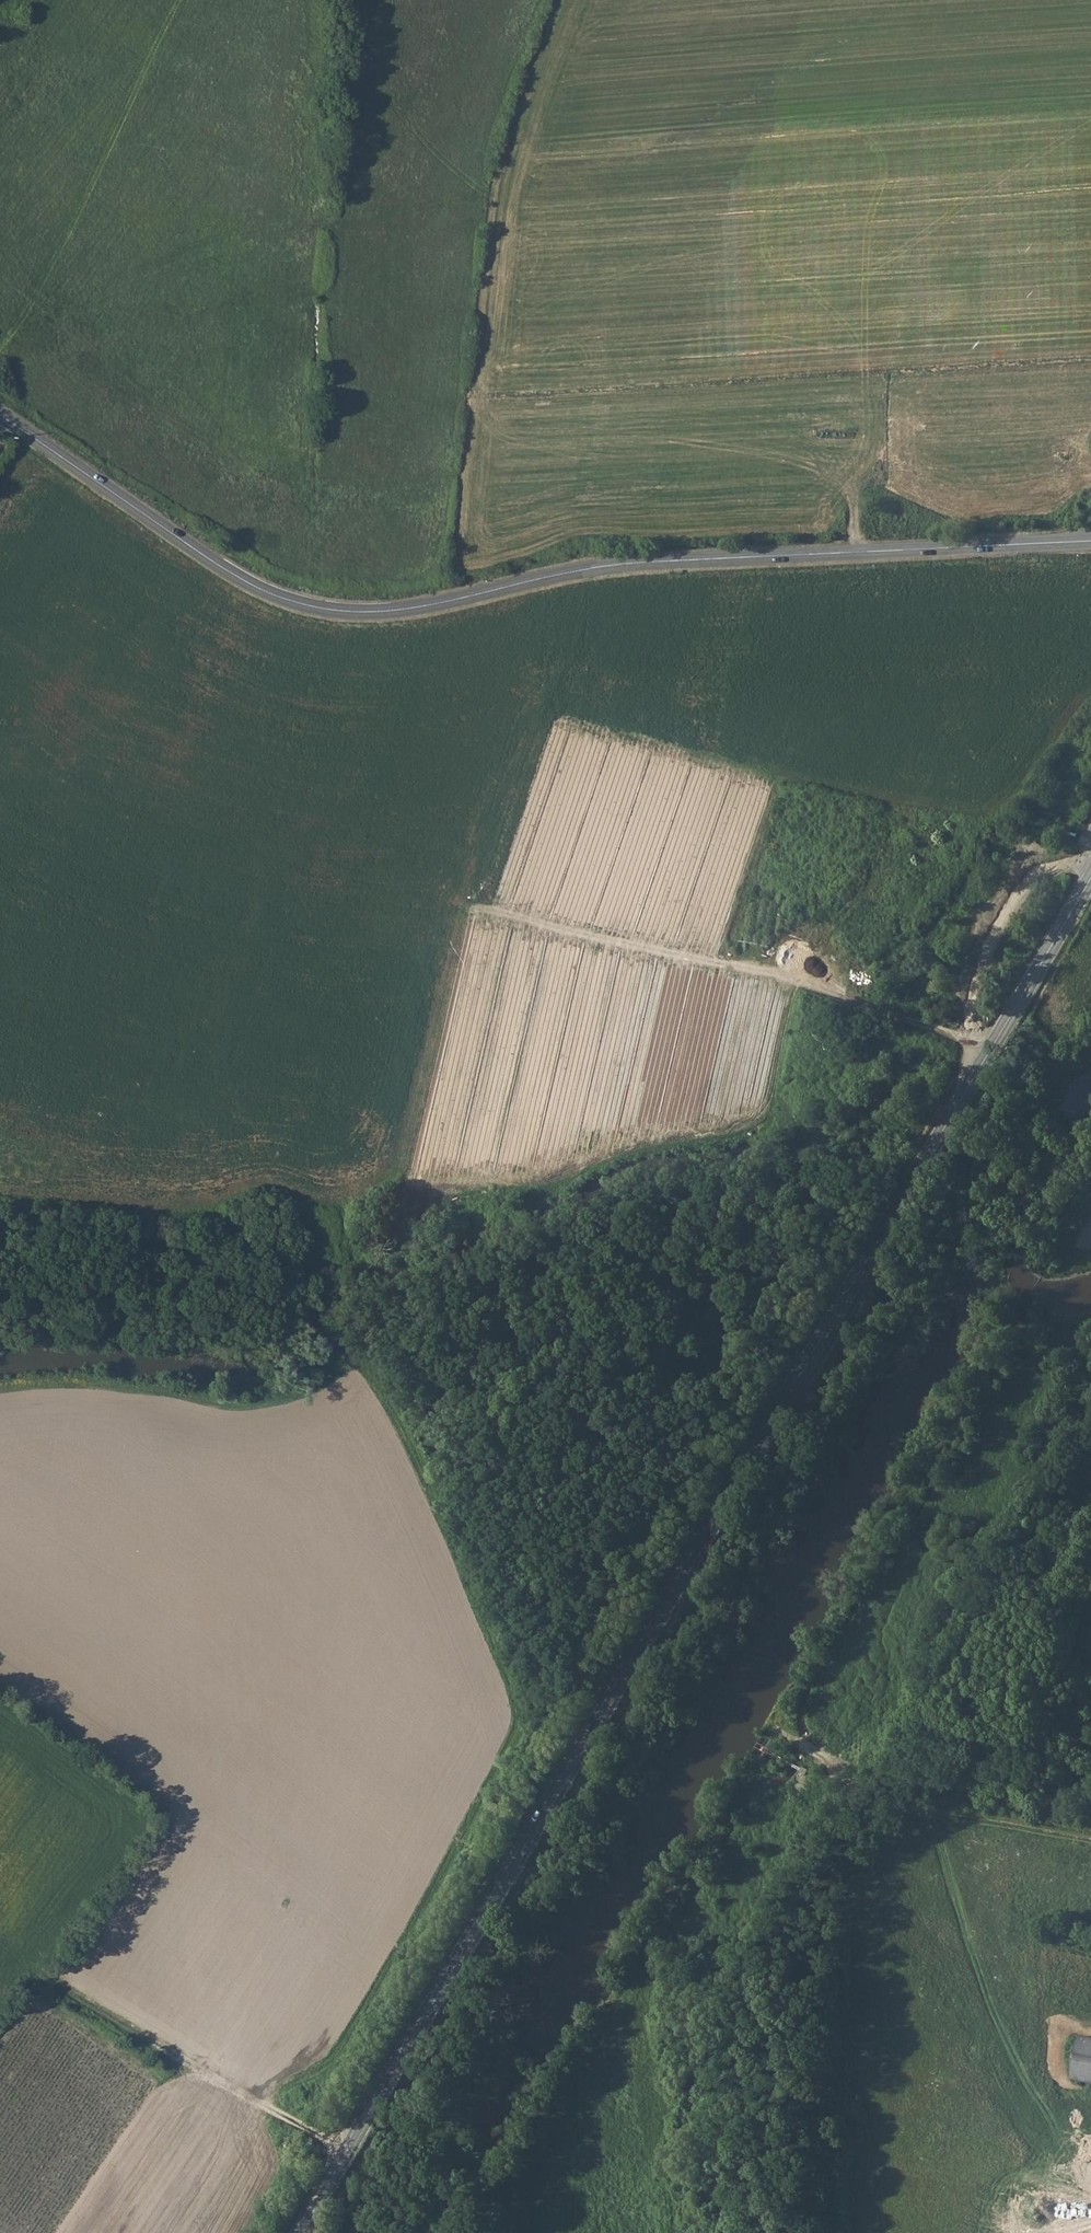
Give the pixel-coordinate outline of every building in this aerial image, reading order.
[(1090,2078),(1090,2035),(1080,2033),(1071,2074),(1090,2078)]
